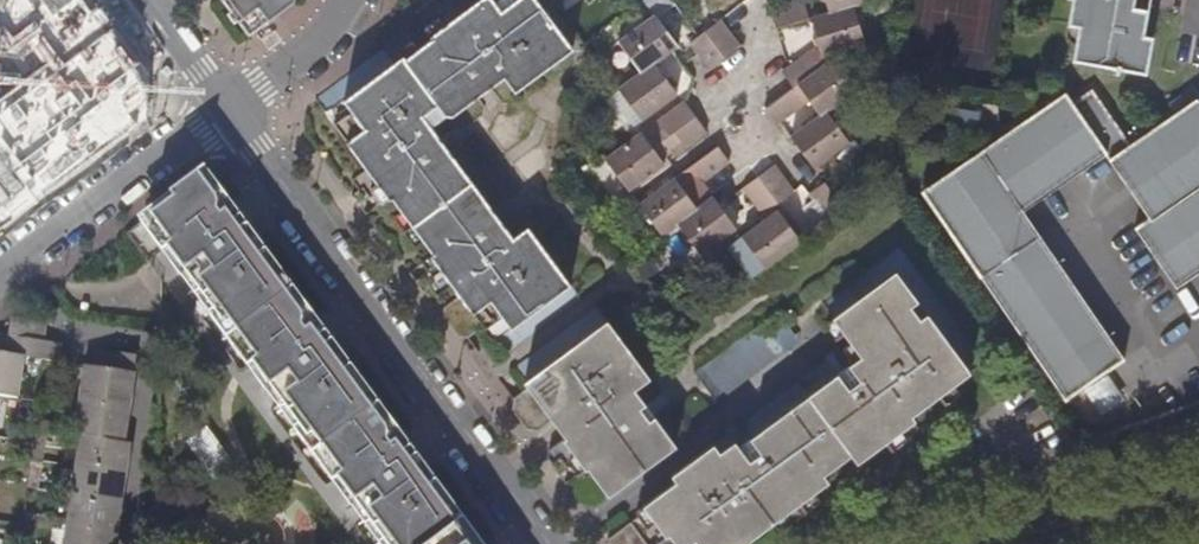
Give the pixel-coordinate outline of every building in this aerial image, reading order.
[(250,33),(294,0),(225,0),(250,33)] [(357,203),(372,192),(378,188),(387,200),(391,198),(401,212),(411,226),(430,253),(441,267),(434,272),(417,284),(424,293),(429,289),(438,296),(452,286),(460,296),(445,307),(444,315),(461,337),(470,336),(484,325),(496,339),(570,284),(528,227),(514,237),(452,155),(431,127),(447,115),(454,115),(505,77),(516,91),(573,49),(537,0),(478,0),(429,37),(430,40),(418,48),(407,32),(384,49),(394,64),(326,114),(367,168),(352,180),(359,190),(352,195),(357,203)] [(828,14),(855,6),(872,1),(872,0),(823,0),(828,14)] [(1074,59),(1147,72),(1153,38),(1143,35),(1148,11),(1135,8),(1137,0),(1071,0),(1073,1),(1069,24),(1080,27),(1074,59)] [(778,29),(780,29),(809,20),(804,2),(772,11),(778,29)] [(855,6),(828,14),(811,19),(823,55),(828,54),(866,42),(855,6)] [(643,72),(656,64),(673,52),(679,47),(656,15),(620,40),(643,72)] [(707,34),(727,60),(743,48),(724,22),(722,20),(700,36),(701,39),(707,34)] [(712,71),(727,60),(707,34),(701,39),(700,36),(691,43),(699,54),(712,71)] [(783,72),(794,89),(799,85),(822,68),(811,52),(791,66),(783,72)] [(830,62),(822,68),(799,85),(821,116),(829,112),(856,91),(834,60),(830,62)] [(643,72),(619,90),(643,121),(679,95),(656,64),(643,72)] [(1021,211),(1104,153),(1124,139),(1089,88),(1070,101),(1063,91),(920,190),(1063,398),(1066,396),(1121,357),(1021,211)] [(776,127),(781,123),(804,107),(792,91),(765,111),(776,127)] [(1107,158),(1145,217),(1131,227),(1174,289),(1198,272),(1198,102),(1196,98),(1107,158)] [(696,118),(685,102),(658,122),(670,137),(696,118)] [(950,106),(947,125),(971,128),(975,109),(950,106)] [(829,112),(821,116),(791,138),(814,169),(851,143),(829,112)] [(642,134),(606,159),(630,191),(665,165),(642,134)] [(676,179),(640,205),(663,236),(680,224),(698,210),(713,197),(703,183),(691,167),(676,179)] [(776,167),(760,179),(778,204),(795,193),(776,167)] [(209,176),(127,235),(148,263),(162,252),(379,543),(482,543),(209,176)] [(777,205),(778,204),(760,179),(743,191),(762,216),(773,208),(777,205)] [(825,185),(810,195),(830,222),(845,211),(825,185)] [(721,207),(713,197),(698,210),(680,224),(704,255),(738,230),(721,207)] [(777,205),(773,208),(776,214),(744,237),(766,270),(804,243),(777,205)] [(676,543),(695,543),(697,543),(698,543),(747,543),(830,481),(826,473),(850,456),(857,465),(917,420),(914,415),(972,371),(928,314),(921,318),(913,306),(919,302),(896,271),(834,318),(852,342),(837,353),(834,349),(825,355),(828,360),(739,426),(735,421),(726,429),(729,433),(640,499),(669,540),(671,538),(676,543)] [(777,311),(696,371),(720,402),(800,343),(781,316),(777,311)] [(591,469),(611,494),(677,444),(637,390),(652,378),(607,319),(526,381),(529,386),(513,398),(513,411),(527,430),(540,432),(555,420),(568,438),(551,450),(550,461),(563,478),(571,483),(591,469)] [(47,326),(11,321),(9,339),(28,342),(44,344),(47,326)] [(28,342),(9,339),(0,338),(0,355),(25,359),(28,342)] [(25,359),(59,364),(61,347),(44,344),(28,342),(25,359)] [(100,370),(83,368),(78,402),(128,410),(133,375),(136,357),(103,353),(100,370)] [(19,400),(25,359),(0,355),(0,398),(19,400)] [(72,437),(78,438),(123,445),(128,410),(78,402),(72,437)] [(48,433),(36,431),(34,444),(31,462),(43,463),(48,433)] [(129,445),(123,445),(78,438),(74,468),(125,475),(129,445)] [(43,463),(31,462),(28,485),(27,490),(38,492),(43,463)] [(121,504),(125,475),(74,468),(70,496),(121,504)] [(116,533),(121,504),(70,496),(66,526),(116,533)] [(632,523),(609,540),(611,543),(648,543),(632,523)] [(116,533),(66,526),(63,543),(115,543),(116,533)]
